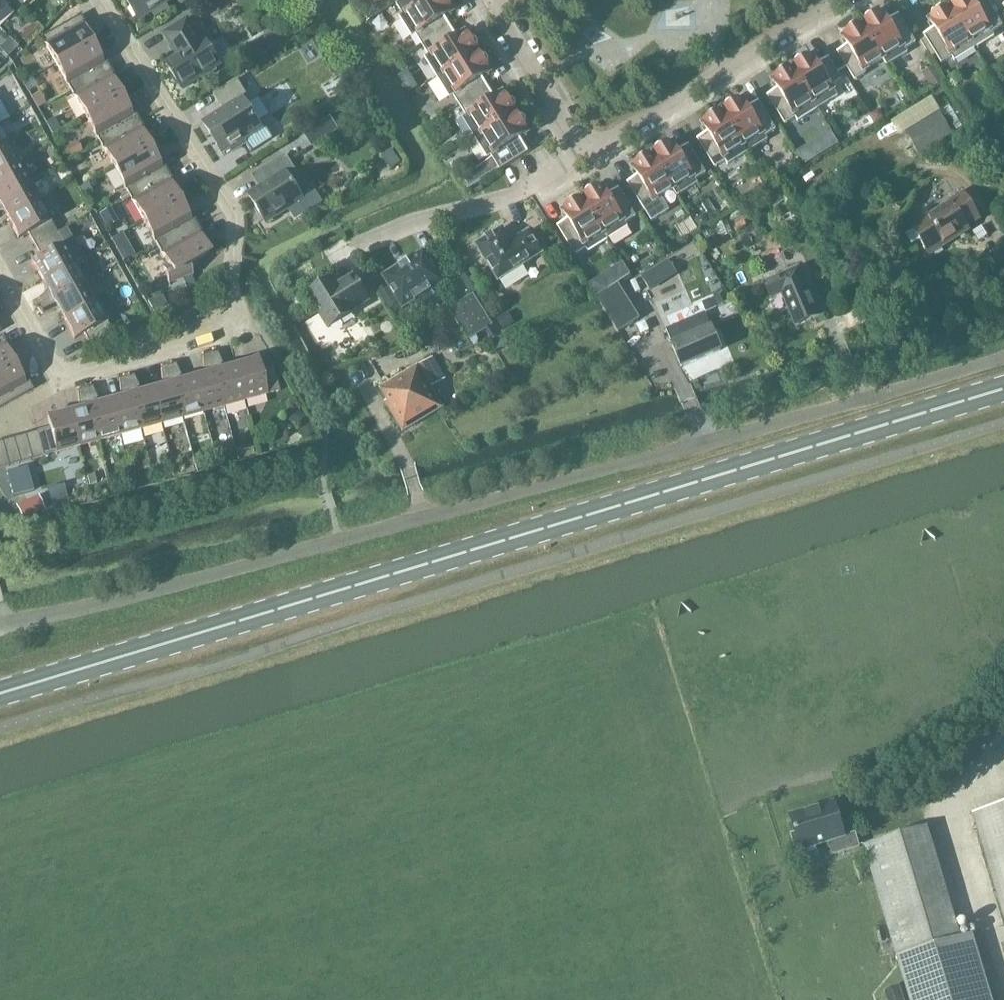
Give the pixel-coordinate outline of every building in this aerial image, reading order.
[(13,0),(0,0),(0,13),(13,0)] [(140,20),(153,12),(156,17),(170,9),(166,4),(172,0),(127,0),(140,20)] [(396,4),(403,14),(400,16),(413,37),(416,34),(423,45),(451,27),(445,17),(453,12),(449,5),(451,2),(451,0),(426,0),(422,2),(421,0),(403,0),(396,4)] [(975,48),(995,36),(992,32),(1003,26),(987,0),(981,0),(975,4),(972,0),(953,0),(952,2),(953,5),(953,6),(950,8),(975,48)] [(975,48),(950,8),(946,10),(944,7),(940,7),(937,9),(936,12),(937,16),(930,20),(935,28),(924,35),(925,36),(942,63),(953,57),(955,61),(975,48)] [(884,58),(883,59),(887,65),(908,53),(906,49),(916,42),(899,15),(900,15),(899,14),(888,20),(883,12),(876,17),(876,16),(873,14),(870,14),(867,16),(865,19),(866,22),(867,23),(863,25),(884,58)] [(56,64),(92,44),(84,29),(88,26),(81,15),(41,37),(56,64)] [(188,19),(164,34),(174,49),(176,48),(180,54),(166,63),(173,74),(173,78),(177,85),(181,87),(182,89),(206,74),(207,76),(217,70),(216,68),(222,64),(205,39),(202,41),(188,19)] [(36,22),(28,30),(35,37),(43,28),(36,22)] [(884,58),(863,25),(860,27),(857,24),(853,24),(850,26),(849,29),(850,33),(843,37),(848,45),(837,52),(838,53),(839,53),(856,80),(867,73),(865,70),(883,59),(884,58)] [(451,27),(423,45),(429,55),(425,57),(438,77),(478,52),(476,49),(479,46),(479,42),(477,39),(474,38),(470,39),(466,32),(458,37),(451,27)] [(278,28),(252,44),(260,57),(286,41),(278,28)] [(71,90),(111,68),(105,56),(100,58),(92,44),(56,64),(71,90)] [(454,95),(460,105),(489,87),(482,77),(490,72),(486,65),(487,65),(489,62),(489,59),(487,56),(484,55),(481,55),(480,56),(478,52),(438,77),(450,97),(454,95)] [(793,68),(818,108),(838,96),(832,86),(842,79),(829,59),(830,58),(829,57),(818,64),(813,56),(806,60),(803,57),(800,57),(797,59),(796,62),(796,66),(797,66),(793,68)] [(935,66),(923,73),(932,87),(943,80),(935,66)] [(818,108),(793,68),(790,70),(787,68),(783,67),(780,69),(779,73),(780,76),(773,81),(778,89),(767,95),(768,97),(769,96),(786,124),(796,117),(798,121),(818,108)] [(85,116),(121,96),(113,82),(117,79),(111,68),(71,90),(85,116)] [(225,110),(204,123),(223,154),(231,149),(233,152),(247,143),(252,150),(269,139),(244,99),(249,96),(238,78),(214,93),(225,110)] [(489,87),(460,105),(467,115),(463,118),(475,138),(516,113),(513,109),(514,109),(516,106),(516,103),(515,100),(511,98),(508,99),(507,99),(503,93),(495,98),(489,87)] [(40,92),(32,97),(38,109),(46,104),(40,92)] [(100,142),(140,120),(134,109),(129,111),(121,96),(85,116),(100,142)] [(727,110),(723,112),(748,152),(768,140),(766,136),(776,129),(759,102),(760,102),(759,101),(748,107),(743,99),(736,104),(736,103),(733,101),(730,101),(727,103),(726,106),(726,109),(727,110)] [(955,104),(944,110),(957,131),(967,124),(955,104)] [(748,152),(723,112),(720,114),(720,113),(717,111),(713,111),(710,113),(709,116),(710,120),(703,124),(708,132),(698,139),(698,140),(699,140),(716,167),(726,161),(728,164),(748,152)] [(877,111),(872,115),(876,122),(884,118),(881,113),(877,111)] [(907,132),(920,154),(952,134),(938,112),(907,132)] [(516,113),(475,138),(488,158),(491,155),(500,169),(529,151),(520,138),(528,133),(524,126),(526,123),(527,119),(525,116),(522,115),(518,116),(516,113)] [(334,115),(310,130),(318,143),(342,127),(334,115)] [(54,118),(46,123),(53,134),(61,130),(54,118)] [(115,169),(150,149),(142,134),(146,131),(140,120),(100,142),(115,169)] [(8,144),(0,129),(0,149),(8,144)] [(77,142),(63,149),(68,159),(82,152),(77,142)] [(653,155),(674,189),(673,189),(678,196),(698,183),(696,179),(706,173),(689,145),(690,145),(689,144),(678,151),(673,143),(666,147),(663,144),(660,144),(657,146),(656,149),(656,153),(657,153),(653,155)] [(0,149),(0,173),(19,163),(8,144),(0,149)] [(808,147),(798,153),(805,164),(815,159),(808,147)] [(129,195),(169,173),(163,161),(158,163),(150,149),(115,169),(129,195)] [(670,211),(661,197),(673,189),(674,189),(653,155),(650,157),(647,155),(643,154),(640,156),(639,160),(640,163),(633,168),(638,176),(628,182),(628,184),(629,183),(652,221),(670,211)] [(249,195),(266,222),(304,199),(294,184),(301,180),(286,156),(258,173),(266,185),(249,195)] [(19,163),(0,173),(0,198),(29,182),(19,163)] [(144,221),(180,201),(171,186),(175,183),(169,173),(129,195),(144,221)] [(472,174),(464,180),(467,185),(469,187),(477,182),(472,174)] [(29,182),(0,198),(0,205),(1,204),(9,218),(40,201),(29,182)] [(89,184),(81,188),(86,197),(94,193),(89,184)] [(583,199),(608,239),(628,226),(626,223),(636,216),(619,189),(620,189),(619,188),(608,194),(603,186),(596,191),(596,190),(594,188),(590,188),(587,189),(586,193),(586,196),(587,197),(583,199)] [(780,186),(768,192),(775,206),(787,199),(780,186)] [(813,191),(802,198),(810,211),(821,204),(813,191)] [(952,202),(913,226),(931,254),(970,230),(968,226),(981,218),(964,191),(951,200),(952,202)] [(608,239),(583,199),(580,201),(580,200),(577,198),(573,198),(570,200),(569,203),(570,207),(563,211),(568,219),(558,226),(558,227),(559,227),(576,254),(586,248),(588,251),(608,239)] [(58,232),(40,201),(9,218),(16,232),(18,237),(18,238),(28,233),(35,245),(58,232)] [(158,247),(198,225),(192,214),(188,215),(180,201),(144,221),(158,247)] [(702,215),(693,221),(699,230),(709,224),(702,215)] [(727,221),(718,225),(723,237),(732,234),(727,221)] [(198,225),(158,247),(168,265),(163,268),(169,283),(182,278),(191,275),(192,274),(189,265),(209,254),(200,239),(204,236),(198,225)] [(44,281),(75,263),(84,259),(66,227),(58,232),(35,245),(41,256),(32,262),(32,263),(35,267),(36,267),(44,281)] [(476,245),(477,246),(498,280),(499,281),(500,280),(542,254),(543,254),(542,252),(530,233),(530,232),(529,231),(528,232),(512,242),(504,229),(503,228),(502,229),(477,244),(476,245)] [(384,276),(382,276),(383,278),(384,278),(402,308),(403,309),(404,309),(404,308),(416,301),(421,309),(436,299),(431,291),(443,284),(443,285),(445,284),(444,282),(443,282),(424,252),(425,252),(424,251),(422,252),(423,252),(407,261),(405,262),(407,263),(402,267),(400,265),(399,266),(384,276)] [(86,282),(75,263),(44,281),(52,295),(47,297),(45,294),(35,302),(38,309),(86,282)] [(799,269),(764,285),(771,300),(781,295),(796,327),(821,315),(799,269)] [(191,275),(182,278),(189,295),(198,290),(192,274),(191,275)] [(308,294),(329,328),(354,312),(353,310),(369,300),(354,275),(337,285),(333,278),(308,294)] [(602,277),(590,285),(597,297),(609,289),(602,277)] [(96,301),(86,282),(38,309),(42,315),(54,311),(53,307),(57,304),(65,319),(96,301)] [(596,297),(619,332),(620,332),(639,320),(617,285),(609,290),(609,289),(597,297),(596,297)] [(485,330),(493,325),(474,295),(450,309),(469,340),(485,330)] [(114,333),(96,301),(65,319),(73,332),(72,333),(74,338),(74,339),(84,333),(91,345),(114,333)] [(704,308),(665,325),(673,341),(672,342),(682,363),(721,345),(704,308)] [(509,312),(498,319),(504,329),(515,322),(509,312)] [(643,319),(636,323),(640,331),(647,328),(643,319)] [(14,364),(6,350),(10,347),(3,335),(0,337),(0,372),(14,364)] [(507,338),(500,341),(503,348),(510,345),(507,338)] [(225,406),(245,400),(236,366),(220,370),(220,365),(223,364),(217,352),(210,353),(225,406)] [(210,373),(194,377),(204,412),(225,406),(210,353),(203,356),(204,369),(208,369),(210,373)] [(236,366),(245,400),(280,391),(273,366),(260,369),(257,358),(256,359),(251,361),(251,362),(236,366)] [(381,390),(388,403),(386,404),(404,433),(444,408),(432,388),(446,380),(433,358),(381,390)] [(0,372),(0,407),(33,389),(27,377),(22,379),(14,364),(0,372)] [(183,417),(204,412),(194,377),(179,382),(178,377),(181,375),(176,364),(168,365),(183,417)] [(162,423),(183,417),(168,365),(161,368),(163,380),(166,380),(168,385),(153,389),(162,423)] [(141,429),(162,423),(153,389),(137,393),(136,388),(139,387),(134,375),(127,376),(141,429)] [(126,396),(111,400),(120,435),(141,429),(127,376),(120,379),(121,392),(124,392),(126,396)] [(92,387),(85,388),(100,440),(120,435),(111,400),(95,405),(95,400),(98,398),(92,387)] [(85,408),(69,412),(79,446),(100,440),(85,388),(78,391),(79,404),(83,403),(85,408)] [(296,409),(289,417),(298,425),(307,437),(315,434),(309,421),(296,409)] [(44,456),(79,446),(69,412),(54,416),(54,415),(49,416),(47,416),(50,427),(37,431),(44,456)] [(25,434),(32,459),(44,456),(37,431),(25,434)] [(14,437),(21,462),(32,459),(25,434),(14,437)] [(2,441),(9,466),(21,462),(14,437),(2,441)] [(9,466),(2,441),(0,441),(0,468),(9,466)] [(27,467),(7,473),(13,497),(34,491),(27,467)] [(95,474),(87,476),(89,484),(97,482),(95,474)] [(39,495),(16,505),(22,518),(45,508),(39,495)] [(790,816),(801,851),(829,842),(833,855),(860,847),(856,833),(845,836),(835,803),(790,816)] [(973,813),(1003,916),(1003,804),(973,813)] [(927,826),(864,845),(910,999),(992,999),(973,935),(961,938),(927,826)] [(882,989),(886,999),(904,999),(898,983),(882,989)]
